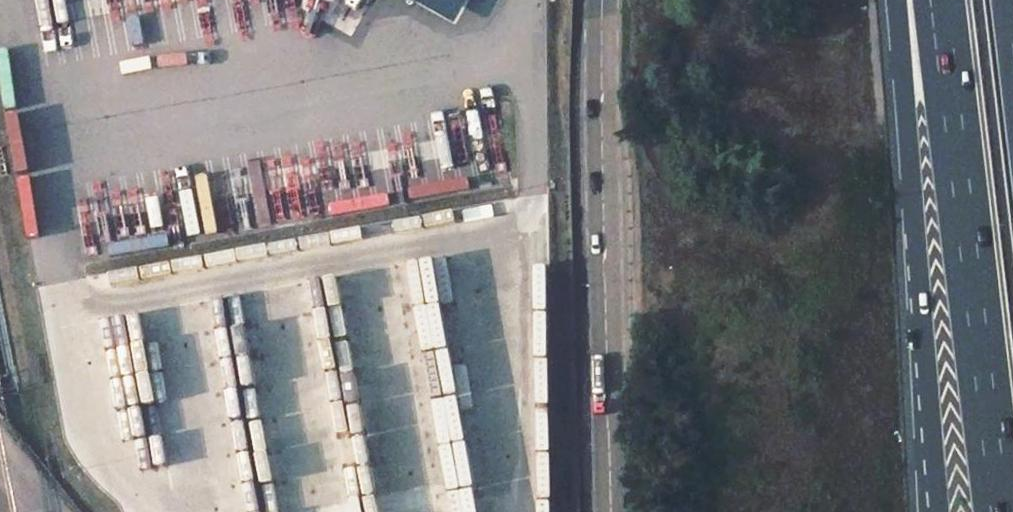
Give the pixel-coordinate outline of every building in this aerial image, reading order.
[(13,0),(0,0),(0,10),(13,0)] [(207,179),(198,124),(137,136),(138,141),(142,140),(150,190),(164,186),(168,208),(207,201),(203,179),(207,179)] [(299,338),(352,328),(349,316),(368,312),(361,273),(315,281),(315,278),(282,285),(294,345),(300,343),(299,338)] [(257,294),(208,302),(214,339),(234,334),(236,350),(291,340),(293,346),(294,345),(282,285),(257,290),(257,294)] [(358,511),(414,511),(402,442),(347,453),(358,511)]
